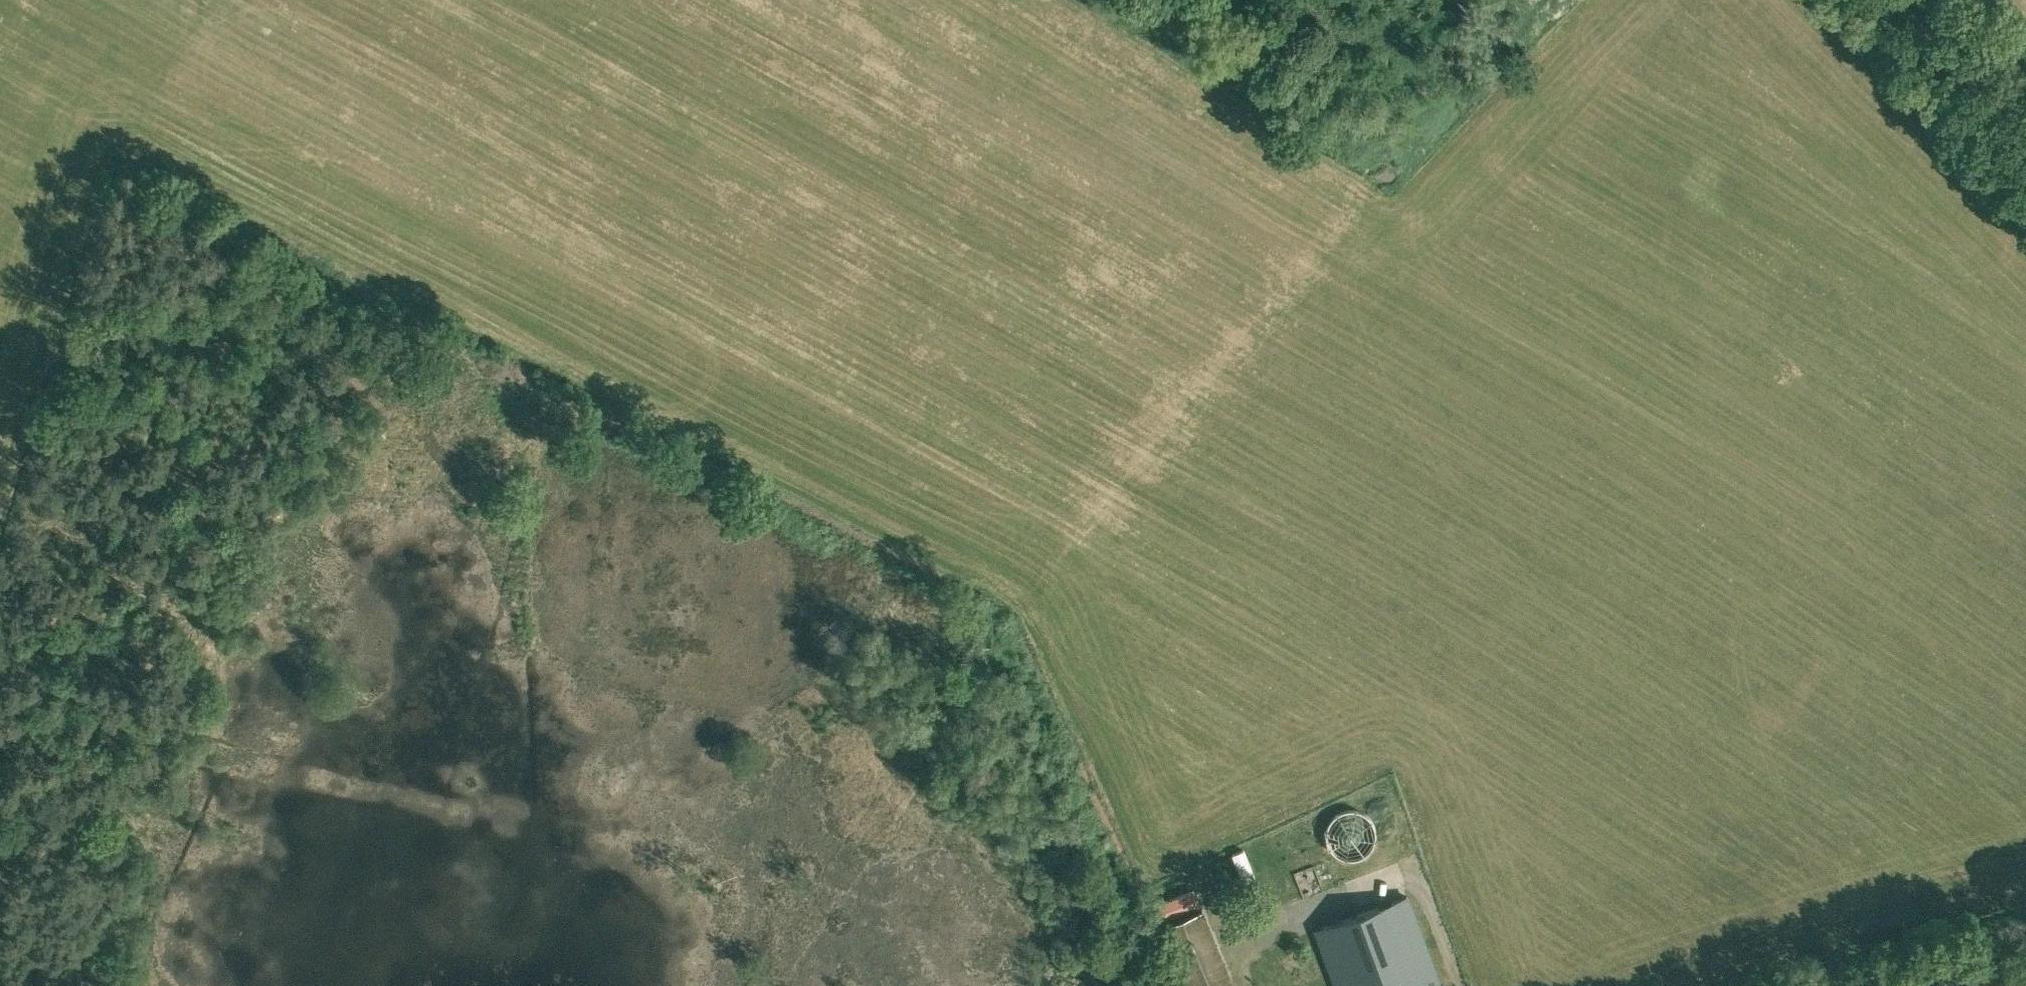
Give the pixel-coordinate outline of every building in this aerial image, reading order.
[(1373,816),(1354,807),(1336,812),(1325,831),(1330,850),(1349,861),(1370,854),(1379,836),(1373,816)] [(1407,896),(1317,929),(1338,985),(1440,985),(1407,896)] [(1191,985),(1221,985),(1235,981),(1206,907),(1166,923),(1191,985)]
